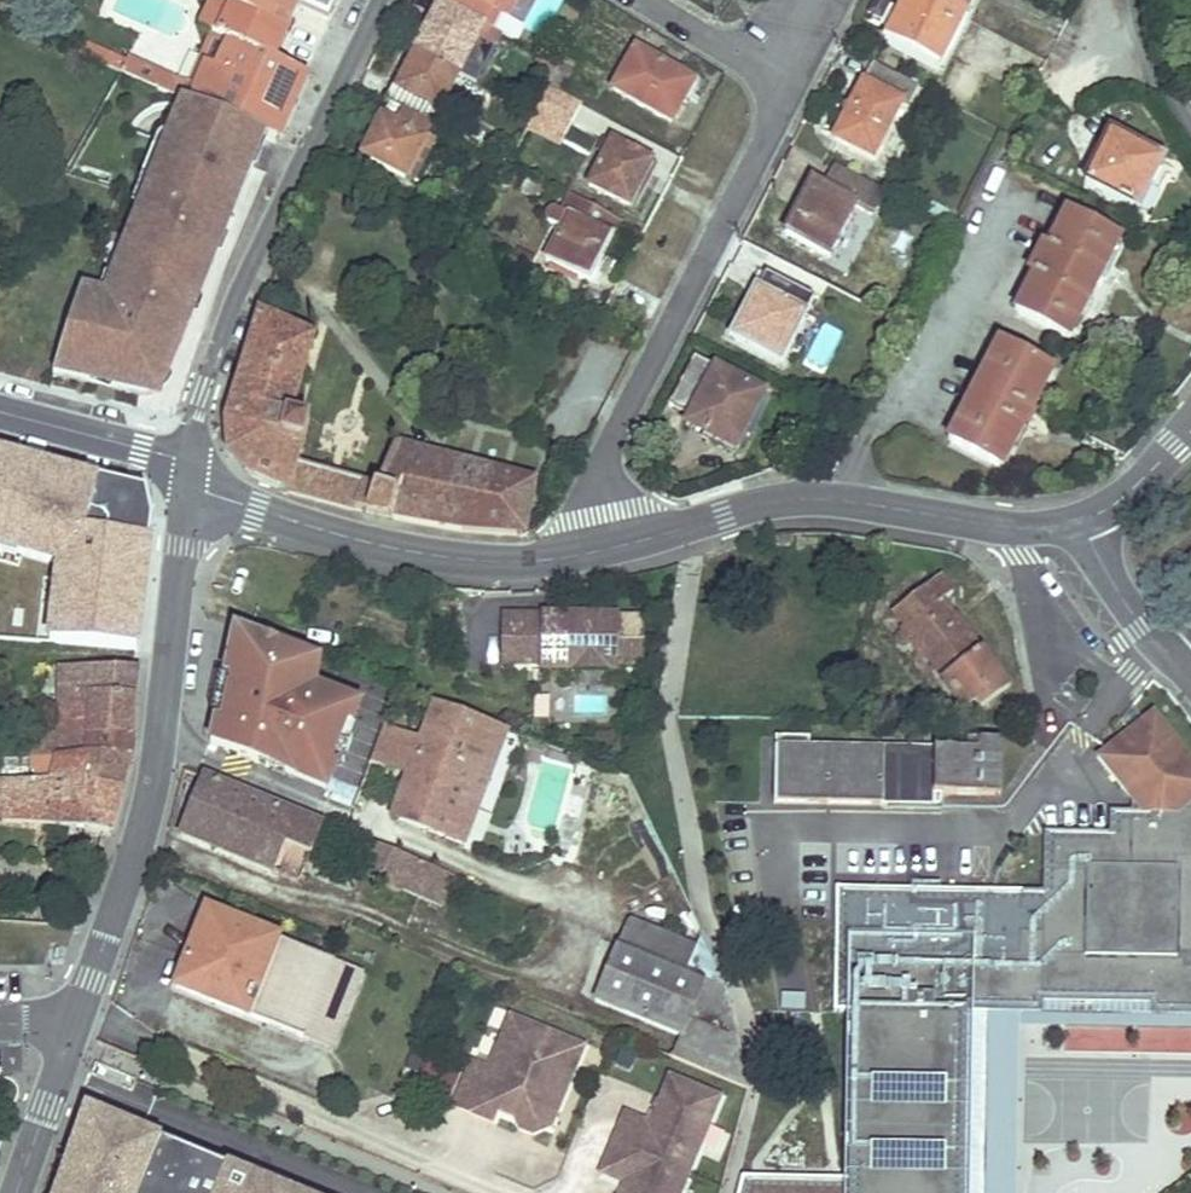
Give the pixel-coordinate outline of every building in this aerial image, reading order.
[(218,1),(276,27),(287,6),(289,2),(301,9),(305,0),(219,0),(218,1)] [(301,9),(331,23),(342,0),(305,0),(301,9)] [(447,4),(484,23),(491,9),(506,17),(515,0),(449,0),(447,4)] [(931,0),(904,0),(883,42),(936,68),(963,16),(931,0)] [(963,16),(971,0),(931,0),(963,16)] [(963,16),(969,20),(979,0),(971,0),(963,16)] [(276,27),(218,1),(204,30),(214,34),(276,63),(279,58),(291,34),(276,27)] [(447,4),(442,1),(425,35),(430,38),(447,4)] [(458,73),(484,23),(447,4),(430,38),(425,35),(416,51),(458,73)] [(969,20),(963,16),(936,68),(942,72),(969,20)] [(276,63),(214,34),(200,63),(208,66),(198,90),(179,83),(174,96),(186,102),(266,137),(277,142),(279,144),(299,98),(308,77),(276,63)] [(675,72),(636,49),(613,89),(670,122),(693,82),(675,72)] [(458,73),(416,51),(406,69),(412,72),(394,107),(430,127),(458,73)] [(918,87),(871,64),(834,140),(874,161),(904,104),(909,106),(918,87)] [(703,80),(679,65),(675,72),(693,82),(699,86),(703,80)] [(412,72),(406,69),(389,105),(394,107),(412,72)] [(179,83),(170,79),(164,92),(174,96),(179,83)] [(560,147),(582,107),(549,90),(528,130),(560,147)] [(97,309),(80,303),(75,325),(62,359),(57,376),(95,385),(98,377),(116,384),(114,390),(144,396),(149,397),(152,396),(154,395),(159,393),(165,388),(168,384),(177,363),(161,357),(164,349),(167,343),(183,349),(259,155),(264,141),(266,137),(186,102),(177,123),(172,136),(143,209),(122,263),(131,267),(126,279),(117,276),(115,279),(105,305),(97,309)] [(394,107),(389,105),(381,118),(386,122),(394,107)] [(362,156),(404,178),(430,127),(394,107),(386,122),(381,118),(362,156)] [(430,127),(404,178),(412,182),(439,132),(430,127)] [(135,206),(143,209),(172,136),(171,136),(170,136),(169,136),(167,136),(166,136),(165,136),(164,137),(162,138),(161,139),(160,140),(160,141),(159,142),(135,206)] [(1163,161),(1112,136),(1086,184),(1139,212),(1152,188),(1147,185),(1153,174),(1156,176),(1163,161)] [(653,162),(613,141),(589,185),(629,206),(653,162)] [(825,191),(812,184),(792,224),(800,228),(794,242),(832,260),(857,206),(872,214),(883,192),(836,168),(825,191)] [(622,223),(567,194),(558,211),(554,209),(553,210),(551,211),(549,213),(548,216),(548,218),(548,220),(560,227),(543,259),(589,284),(605,254),(596,250),(604,236),(612,240),(622,223)] [(1037,261),(1074,280),(1079,271),(1101,282),(1122,242),(1069,215),(1051,250),(1045,247),(1037,261)] [(794,242),(800,228),(792,224),(786,238),(794,242)] [(612,240),(604,236),(596,250),(605,254),(612,240)] [(1071,339),(1092,300),(1070,289),(1074,280),(1037,261),(1030,274),(1037,278),(1018,312),(1071,339)] [(126,279),(131,267),(122,263),(117,276),(126,279)] [(1101,282),(1079,271),(1074,280),(1096,291),(1101,282)] [(766,272),(743,316),(749,319),(737,341),(780,363),(814,297),(766,272)] [(105,305),(115,279),(108,276),(101,296),(85,290),(83,293),(80,303),(97,309),(105,305)] [(1096,291),(1074,280),(1070,289),(1092,300),(1096,291)] [(316,341),(261,315),(228,420),(229,452),(243,471),(287,489),(360,512),(409,523),(463,535),(465,530),(525,536),(535,485),(402,445),(382,487),(298,463),(301,444),(304,445),(310,423),(291,417),(316,341)] [(743,316),(743,315),(732,338),(737,341),(749,319),(743,316)] [(183,349),(167,343),(164,349),(161,357),(177,363),(183,349)] [(1055,371),(1002,344),(989,369),(992,370),(980,393),(1007,407),(1010,400),(1034,412),(1055,371)] [(766,396),(696,359),(670,407),(692,419),(687,426),(728,448),(743,419),(751,425),(766,396)] [(116,384),(98,377),(95,385),(114,390),(116,384)] [(1007,407),(980,393),(967,417),(964,417),(952,441),(1005,468),(1027,426),(1003,414),(1007,407)] [(1034,412),(1010,400),(1007,407),(1030,419),(1034,412)] [(1007,407),(1003,414),(1027,426),(1030,419),(1007,407)] [(751,425),(743,419),(728,448),(736,452),(751,425)] [(61,567),(52,646),(139,653),(139,635),(146,571),(135,570),(138,543),(149,544),(151,520),(151,507),(129,504),(133,490),(108,484),(80,477),(78,486),(41,477),(43,468),(0,458),(0,550),(61,567)] [(78,486),(80,477),(43,468),(41,477),(78,486)] [(148,494),(133,490),(129,504),(151,507),(148,494)] [(135,570),(146,571),(149,544),(138,543),(135,570)] [(982,710),(1009,690),(944,603),(953,596),(941,578),(893,614),(906,633),(904,635),(917,652),(920,649),(965,711),(976,702),(982,710)] [(646,620),(502,619),(501,666),(542,666),(617,667),(647,666),(646,620)] [(373,682),(233,624),(217,703),(209,742),(331,796),(373,682)] [(895,642),(908,659),(917,652),(904,635),(895,642)] [(617,667),(542,666),(542,673),(617,674),(617,667)] [(136,670),(59,669),(58,740),(58,760),(95,760),(95,735),(135,738),(136,718),(137,697),(140,670),(136,670)] [(507,733),(436,707),(421,746),(410,776),(404,793),(409,795),(424,830),(463,846),(478,809),(470,801),(476,786),(478,779),(488,782),(507,733)] [(1132,734),(1147,722),(1135,707),(1122,722),(1132,734)] [(1189,914),(1190,915),(1190,760),(1155,715),(1147,722),(1132,734),(1101,759),(1134,801),(1134,814),(1135,814),(1135,836),(1111,836),(1045,835),(1043,898),(835,898),(832,1016),(852,1018),(847,1192),(966,1192),(967,1015),(1022,1015),(1021,1002),(1151,1004),(1152,1014),(1190,1014),(1190,969),(1189,969),(1189,914)] [(421,746),(382,730),(371,761),(410,776),(421,746)] [(135,738),(95,735),(95,760),(134,759),(135,755),(135,738)] [(811,738),(778,737),(777,803),(884,805),(886,750),(811,748),(811,738)] [(58,740),(34,741),(34,760),(58,760),(58,740)] [(970,751),(937,751),(935,795),(945,795),(1002,796),(1003,741),(981,741),(981,752),(970,751)] [(981,741),(971,741),(970,751),(981,752),(981,741)] [(935,795),(937,751),(886,750),(884,805),(943,806),(945,795),(935,795)] [(34,760),(24,761),(24,782),(11,783),(5,822),(108,835),(121,799),(134,759),(95,760),(58,760),(34,760)] [(570,853),(577,822),(564,819),(575,769),(537,760),(518,841),(570,853)] [(321,828),(204,779),(180,835),(297,884),(318,834),(328,838),(332,828),(323,824),(321,828)] [(488,782),(478,779),(476,786),(485,790),(488,782)] [(0,783),(0,822),(5,822),(11,783),(0,783)] [(409,795),(404,793),(394,819),(424,830),(409,795)] [(1135,836),(1135,814),(1134,814),(1112,814),(1111,836),(1135,836)] [(363,874),(418,897),(429,871),(374,848),(363,874)] [(352,970),(209,911),(179,987),(280,1029),(293,997),(321,1008),(327,994),(339,999),(352,970)] [(663,937),(630,922),(620,946),(655,960),(663,937)] [(728,990),(655,960),(620,946),(598,1001),(683,1036),(674,1058),(700,1069),(750,1089),(741,1042),(728,990)] [(363,974),(352,970),(339,999),(327,994),(321,1008),(293,997),(280,1029),(333,1050),(363,974)] [(1152,1014),(1151,1004),(1021,1002),(1022,1015),(1043,1015),(1152,1014)] [(1043,1015),(1022,1015),(967,1015),(966,1192),(976,1192),(979,1025),(1043,1026),(1043,1015)] [(517,1118),(521,1109),(534,1114),(537,1121),(553,1128),(577,1072),(556,1063),(566,1039),(514,1017),(493,1068),(476,1061),(457,1106),(496,1122),(500,1111),(517,1118)] [(587,1048),(566,1039),(556,1063),(577,1072),(587,1048)] [(690,1175),(722,1099),(672,1078),(653,1125),(640,1155),(690,1175)] [(534,1114),(521,1109),(517,1118),(521,1130),(536,1136),(553,1128),(537,1121),(534,1114)] [(59,1192),(287,1192),(89,1111),(59,1192)] [(640,1155),(653,1125),(627,1114),(615,1144),(640,1155)] [(628,1184),(640,1155),(615,1144),(603,1174),(628,1184)] [(690,1175),(640,1155),(628,1184),(624,1192),(683,1192),(690,1175)]
